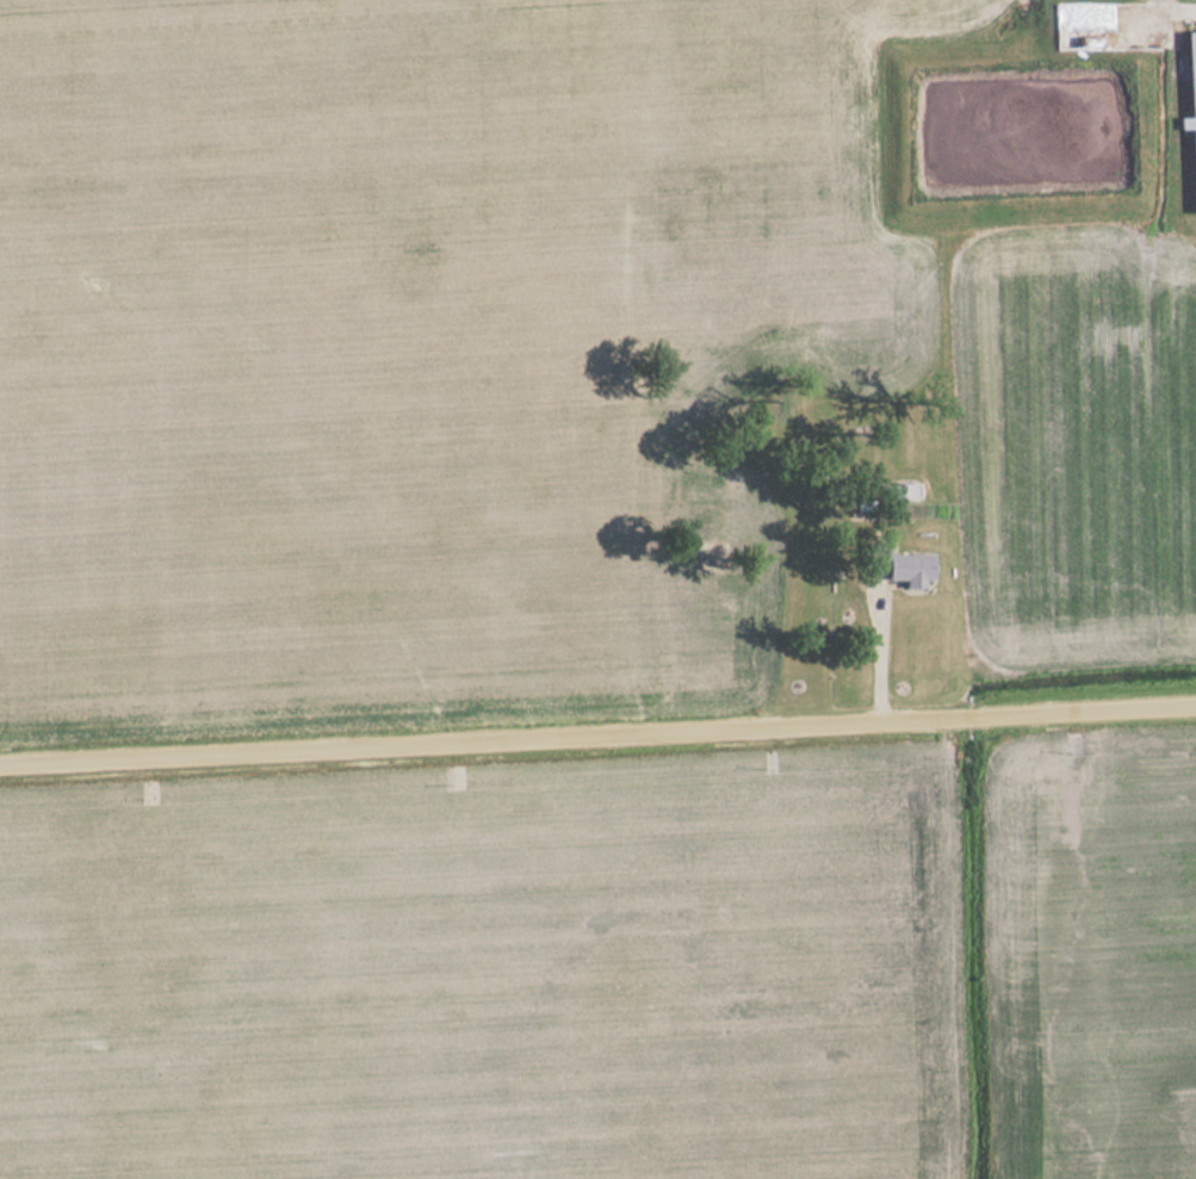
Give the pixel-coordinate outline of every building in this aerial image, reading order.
[(1186,31),(1189,118),(1179,118),(1180,128),(1190,128),(1193,213),(1195,213),(1195,31),(1186,31)] [(886,554),(887,547),(874,547),(874,567),(885,567),(885,580),(904,580),(904,589),(921,589),(921,580),(931,580),(931,554),(886,554)]
